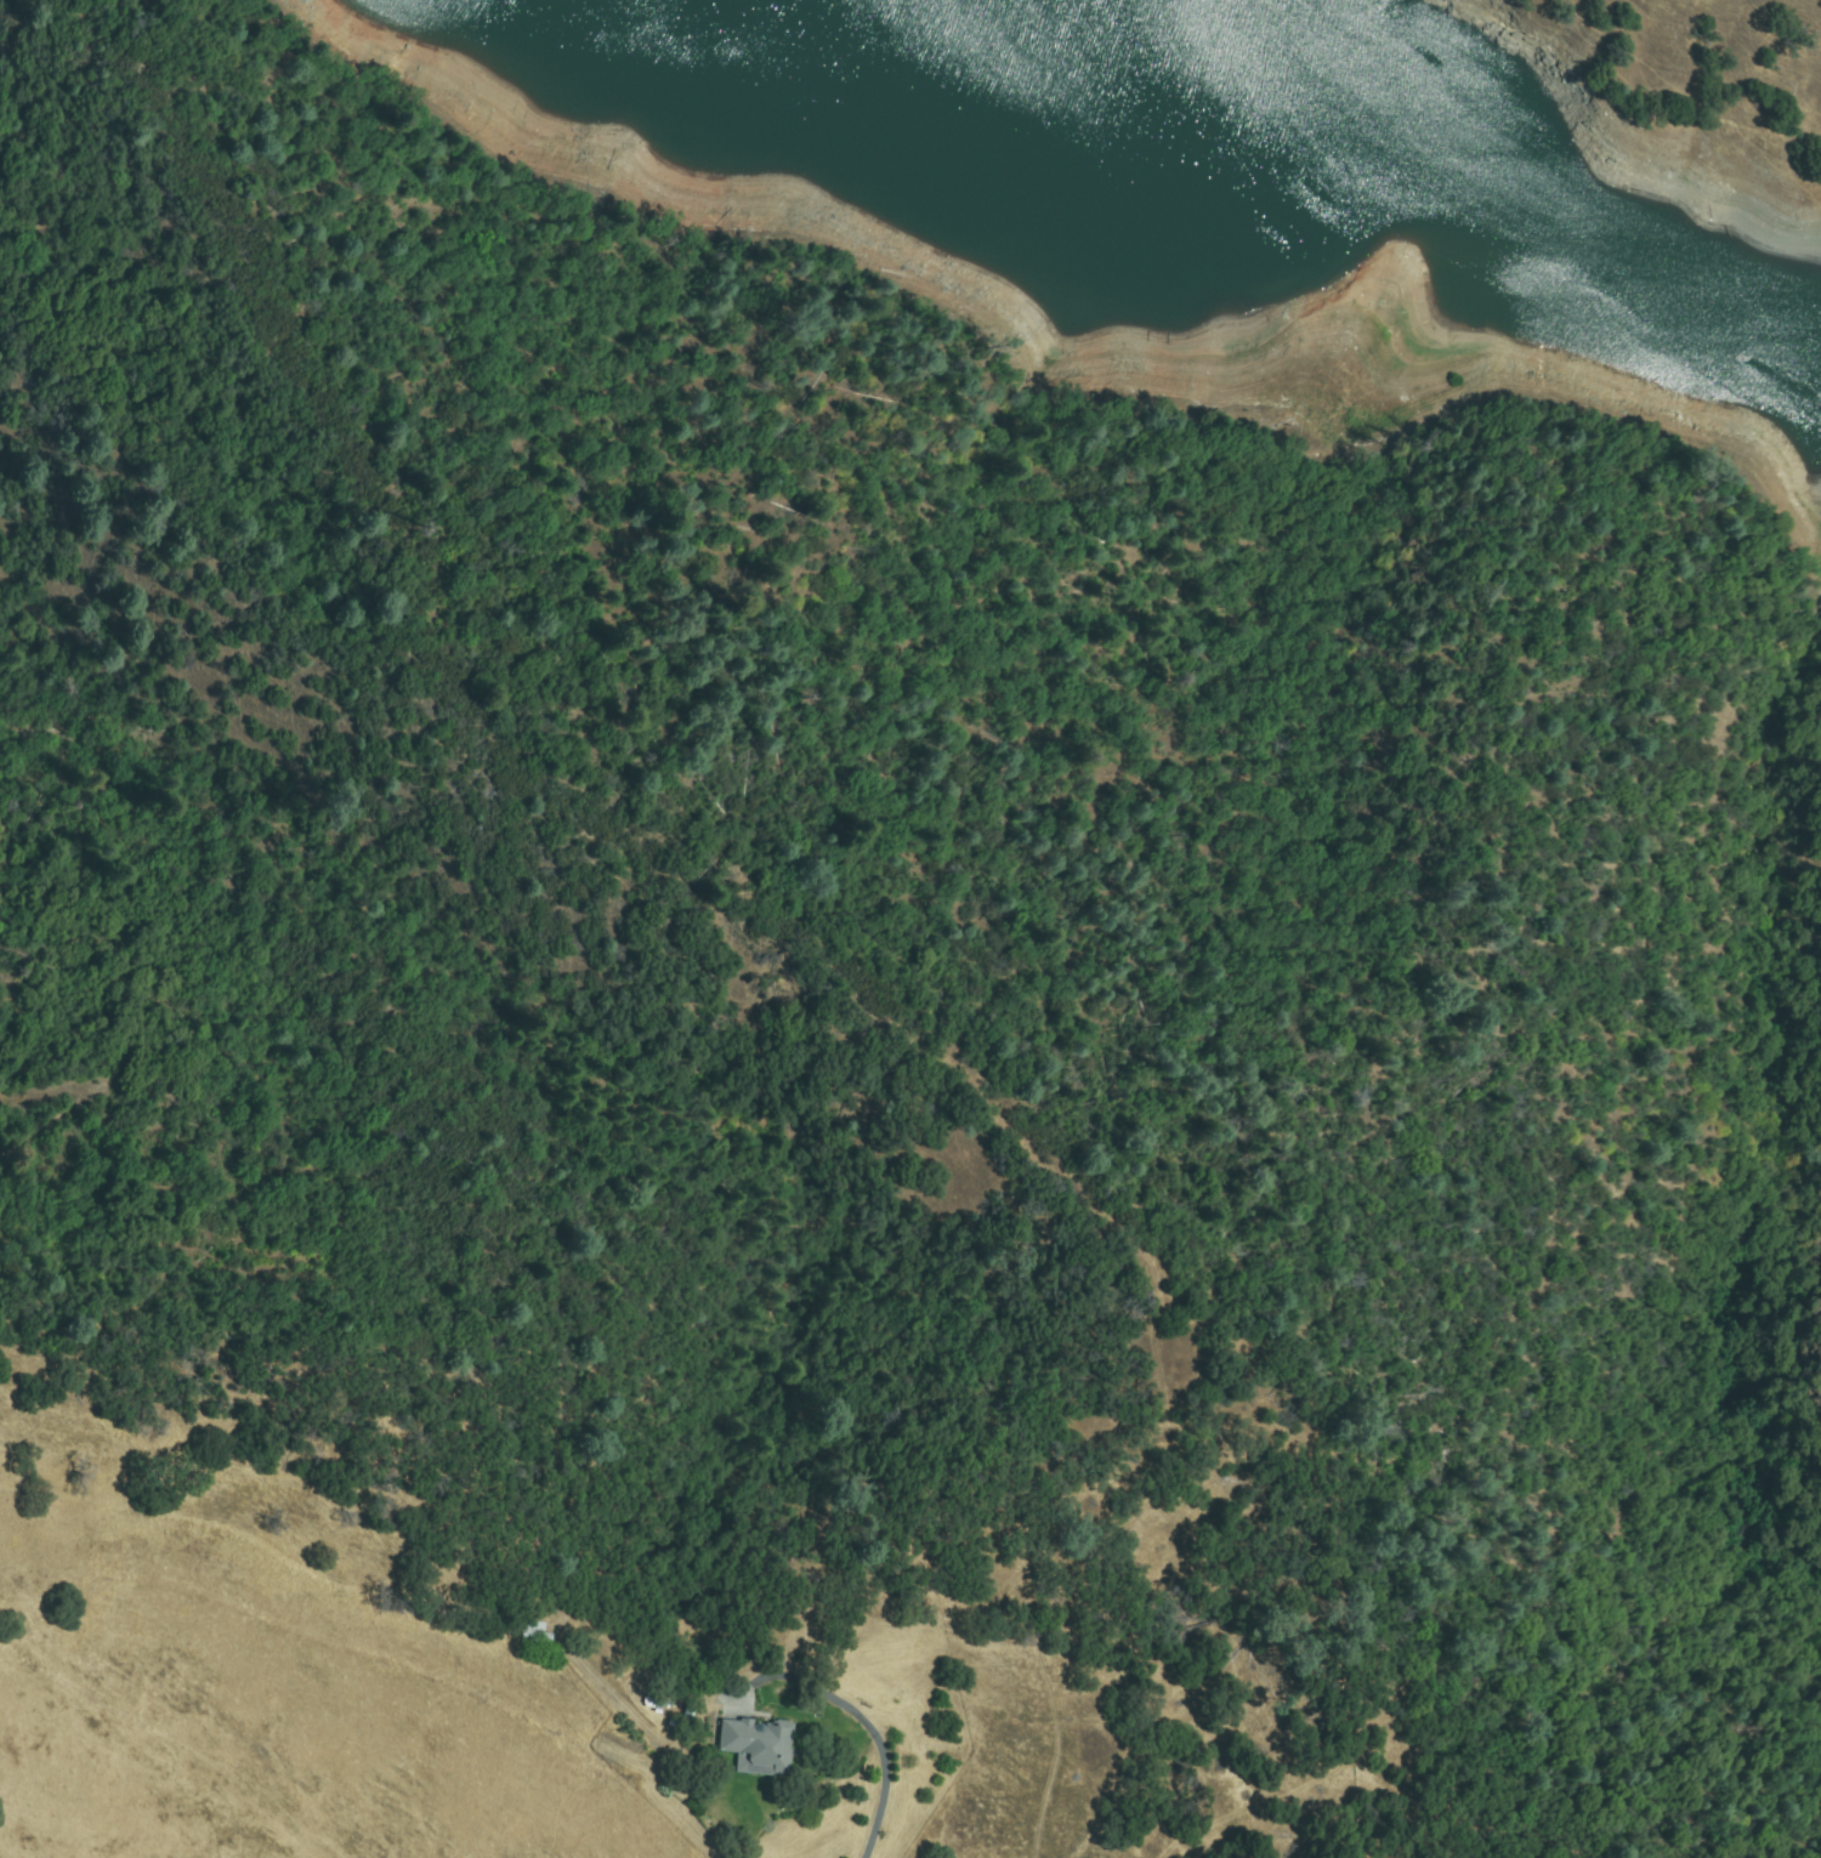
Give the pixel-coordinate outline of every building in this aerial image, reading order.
[(552,1635),(545,1648),(522,1633),(529,1621),(552,1635)] [(720,1751),(721,1722),(792,1726),(789,1774),(738,1772),(739,1752),(720,1751)]
